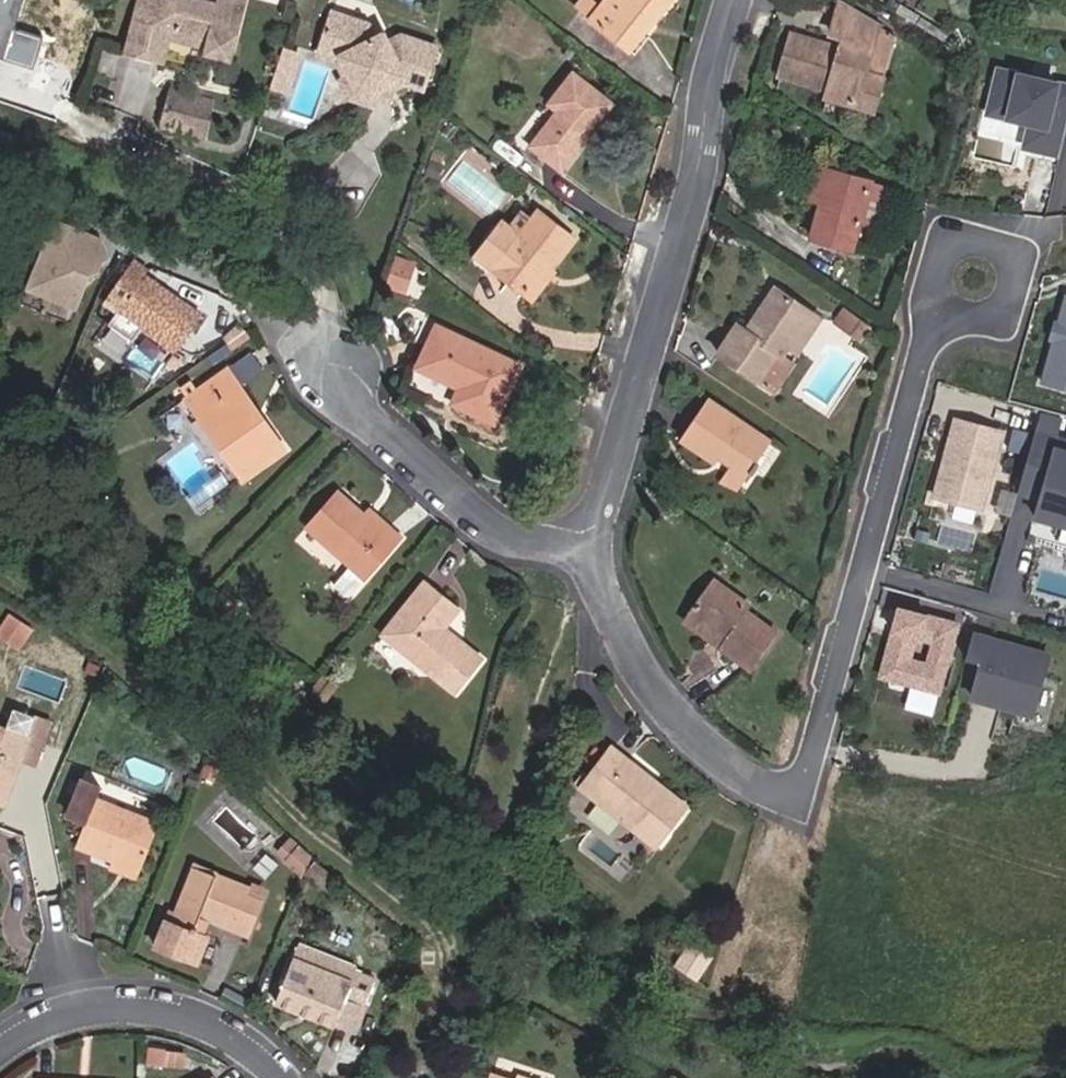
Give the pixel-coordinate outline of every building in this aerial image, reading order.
[(34,68),(43,37),(15,28),(23,0),(0,0),(0,58),(34,68)] [(209,39),(236,45),(247,0),(220,0),(219,3),(208,0),(139,0),(127,49),(138,52),(157,57),(162,58),(167,36),(207,46),(209,39)] [(670,0),(607,0),(592,17),(629,50),(670,0)] [(881,80),(863,74),(877,27),(841,4),(832,35),(845,39),(841,50),(838,62),(824,58),(827,46),(793,36),(782,75),(830,90),(828,96),(857,105),(860,97),(875,101),(881,80)] [(375,41),(368,27),(333,16),(321,51),(341,58),(359,93),(369,96),(385,88),(383,84),(394,78),(405,79),(415,82),(425,86),(437,50),(402,39),(387,46),(383,37),(375,41)] [(881,80),(893,38),(877,27),(863,74),(881,80)] [(206,51),(233,58),(236,45),(209,39),(207,46),(206,51)] [(841,50),(827,46),(824,58),(838,62),(841,50)] [(423,91),(425,86),(415,82),(405,79),(394,78),(383,84),(385,88),(369,96),(359,93),(341,58),(321,51),(319,56),(337,62),(346,79),(341,82),(352,103),(357,101),(367,104),(369,109),(389,99),(387,94),(397,83),(423,91)] [(137,56),(156,61),(157,57),(138,52),(137,56)] [(996,66),(984,113),(1027,124),(1021,148),(1059,157),(1065,127),(1065,83),(996,66)] [(561,170),(612,104),(575,74),(550,103),(560,112),(534,146),(561,170)] [(857,105),(873,110),(875,101),(860,97),(857,105)] [(442,180),(447,164),(431,159),(426,174),(442,180)] [(822,169),(813,200),(823,203),(832,172),(822,169)] [(871,184),(832,172),(823,203),(813,239),(852,250),(860,223),(879,228),(890,190),(871,184)] [(494,268),(525,294),(548,265),(552,268),(575,238),(541,211),(520,236),(503,222),(476,254),(494,268)] [(57,216),(24,289),(78,314),(111,241),(57,216)] [(115,286),(128,296),(119,309),(142,326),(175,350),(200,316),(143,274),(148,268),(134,259),(115,286)] [(414,266),(396,261),(395,266),(413,272),(414,266)] [(406,292),(413,272),(395,266),(388,287),(406,292)] [(783,356),(788,349),(812,312),(777,289),(753,324),(758,328),(753,335),(747,332),(738,325),(719,352),(765,384),(783,356)] [(1065,291),(1044,378),(1065,383),(1065,292),(1065,291)] [(845,308),(834,323),(844,330),(854,315),(845,308)] [(112,318),(136,335),(142,326),(119,309),(112,318)] [(798,356),(823,320),(812,312),(788,349),(798,356)] [(862,342),(872,327),(854,315),(844,330),(862,342)] [(753,324),(747,332),(753,335),(758,328),(753,324)] [(494,422),(522,367),(437,326),(418,367),(460,388),(454,402),(494,422)] [(776,393),(796,364),(783,356),(765,384),(776,393)] [(258,423),(233,387),(239,383),(230,370),(189,399),(245,477),(286,448),(264,418),(258,423)] [(239,383),(233,387),(258,423),(264,418),(239,383)] [(730,467),(728,470),(745,482),(772,442),(709,399),(681,440),(715,463),(718,458),(730,467)] [(983,504),(1003,429),(958,417),(937,492),(983,504)] [(1035,428),(1022,474),(1044,480),(1035,512),(1065,521),(1065,447),(1055,443),(1058,434),(1035,428)] [(720,483),(737,495),(745,482),(728,470),(720,483)] [(389,527),(384,533),(365,516),(339,494),(309,528),(351,563),(366,576),(400,537),(389,527)] [(389,527),(370,510),(365,516),(384,533),(389,527)] [(341,575),(356,588),(366,576),(351,563),(341,575)] [(751,607),(713,579),(689,612),(726,639),(720,647),(751,670),(777,633),(747,611),(751,607)] [(444,628),(459,609),(426,582),(384,634),(458,692),(484,659),(444,628)] [(956,620),(897,604),(879,673),(938,689),(956,620)] [(689,612),(684,620),(720,647),(726,639),(689,612)] [(20,650),(31,632),(8,618),(0,632),(0,638),(20,650)] [(1046,651),(972,631),(964,659),(981,663),(972,692),(1030,709),(1046,651)] [(325,701),(339,684),(324,672),(310,690),(325,701)] [(36,717),(15,709),(8,729),(29,736),(36,717)] [(29,736),(8,729),(0,726),(0,804),(4,806),(21,760),(37,765),(53,723),(36,717),(29,736)] [(649,789),(621,767),(626,760),(612,748),(581,788),(655,846),(686,806),(654,781),(649,789)] [(626,760),(621,767),(649,789),(654,781),(626,760)] [(116,852),(113,860),(141,871),(160,824),(96,799),(100,790),(84,783),(70,819),(85,825),(76,846),(88,851),(92,842),(116,852)] [(286,858),(284,860),(303,877),(312,855),(291,836),(277,850),(286,858)] [(88,851),(113,860),(116,852),(92,842),(88,851)] [(333,876),(316,859),(308,870),(327,884),(333,876)] [(110,868),(138,879),(141,871),(113,860),(110,868)] [(247,895),(249,890),(194,867),(170,924),(165,922),(155,947),(200,964),(210,940),(204,937),(211,920),(247,934),(261,900),(247,895)] [(332,889),(338,881),(333,876),(327,884),(332,889)] [(400,952),(412,956),(419,940),(407,934),(400,952)] [(357,966),(300,944),(294,959),(351,980),(355,971),(357,966)] [(691,944),(676,964),(697,979),(712,959),(691,944)] [(355,971),(351,980),(294,959),(276,1004),(334,1025),(345,996),(366,1004),(375,979),(355,971)] [(366,1004),(345,996),(334,1025),(356,1033),(366,1004)] [(187,1051),(147,1046),(145,1063),(185,1068),(187,1051)]
